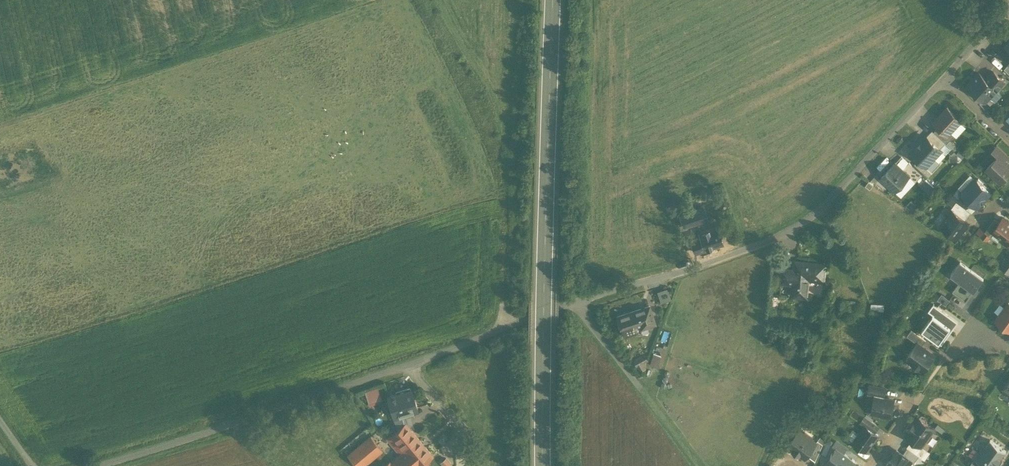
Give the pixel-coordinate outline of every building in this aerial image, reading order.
[(1005,44),(1005,46),(1000,51),(1008,58),(1008,40),(1005,44)] [(1004,80),(993,70),(986,78),(997,88),(1004,80)] [(979,72),(968,84),(985,101),(997,88),(986,78),(979,72)] [(961,120),(947,107),(934,121),(938,125),(947,134),(950,131),(961,120)] [(947,134),(938,125),(933,131),(945,142),(947,143),(954,135),(950,131),(947,134)] [(933,131),(932,130),(927,135),(940,148),(945,142),(933,131)] [(940,148),(927,135),(926,136),(925,135),(911,151),(917,156),(917,160),(922,165),(926,165),(941,149),(940,148)] [(1008,156),(997,145),(992,150),(998,155),(999,155),(1004,160),(1008,156)] [(999,155),(998,155),(986,168),(1000,181),(1008,172),(1008,164),(1004,160),(999,155)] [(922,174),(909,161),(902,169),(909,175),(915,181),(922,174)] [(895,162),(881,177),(895,190),(909,175),(902,169),(895,162)] [(978,178),(977,180),(976,179),(970,186),(969,184),(962,192),(961,192),(971,201),(977,207),(990,192),(982,184),(983,183),(978,178)] [(874,184),(869,180),(865,185),(870,188),(874,184)] [(971,201),(961,192),(962,192),(958,189),(950,197),(956,201),(965,207),(971,201)] [(965,207),(956,201),(950,209),(952,210),(952,209),(965,219),(970,211),(965,207)] [(704,207),(680,215),(683,226),(707,218),(704,207)] [(965,219),(952,209),(952,210),(941,225),(957,237),(968,221),(965,219)] [(1003,216),(999,221),(992,231),(993,231),(1002,238),(1008,243),(1008,221),(1003,216)] [(995,217),(985,231),(990,235),(993,231),(992,231),(999,221),(995,217)] [(717,226),(699,232),(701,237),(691,240),(695,251),(704,248),(722,242),(717,226)] [(985,231),(980,227),(977,231),(987,239),(990,235),(985,231)] [(1001,265),(1008,271),(1008,269),(1008,254),(1001,265)] [(824,263),(795,260),(794,272),(792,272),(792,276),(794,276),(792,294),(806,296),(808,278),(824,279),(825,272),(824,272),(824,263)] [(974,290),(984,277),(960,260),(951,273),(960,280),(973,290),(974,290)] [(789,268),(782,268),(781,281),(788,282),(789,268)] [(973,290),(960,280),(952,291),(966,301),(973,290)] [(661,300),(671,297),(668,286),(658,289),(661,300)] [(941,293),(938,299),(946,305),(950,299),(941,293)] [(856,301),(844,300),(843,311),(854,313),(856,301)] [(996,319),(1008,328),(1008,302),(1008,301),(996,319)] [(943,345),(959,321),(934,304),(929,311),(932,313),(921,330),(943,345)] [(649,305),(617,316),(623,333),(636,329),(634,325),(644,322),(645,326),(655,323),(649,305)] [(926,339),(911,329),(907,335),(917,343),(917,342),(921,345),(926,339)] [(921,345),(917,342),(917,343),(906,358),(923,370),(934,355),(921,345)] [(648,363),(657,366),(663,348),(655,345),(648,363)] [(644,354),(634,359),(640,370),(644,367),(642,362),(647,359),(644,354)] [(368,403),(382,399),(378,384),(364,388),(368,403)] [(881,395),(884,396),(885,388),(870,385),(868,392),(875,394),(881,395)] [(412,387),(388,394),(394,414),(398,428),(405,422),(410,427),(414,426),(409,410),(418,407),(412,387)] [(890,416),(894,400),(881,397),(881,395),(875,394),(872,412),(880,414),(881,416),(887,417),(889,416),(890,416)] [(857,416),(860,410),(854,407),(851,412),(857,416)] [(880,425),(865,415),(860,421),(865,425),(875,432),(880,425)] [(934,428),(919,417),(906,434),(921,445),(925,440),(926,441),(931,434),(930,433),(934,428)] [(405,422),(398,428),(387,437),(400,452),(391,461),(395,465),(418,465),(432,454),(410,427),(405,422)] [(875,432),(865,425),(853,441),(866,450),(878,434),(875,432)] [(804,433),(800,430),(799,429),(788,445),(805,457),(807,454),(816,442),(815,441),(811,438),(812,436),(805,431),(804,433)] [(348,454),(351,459),(358,465),(361,465),(382,448),(371,435),(348,454)] [(807,454),(815,460),(823,443),(818,439),(816,442),(807,454)] [(997,464),(998,465),(1003,458),(1001,457),(1006,451),(990,439),(985,446),(984,445),(979,451),(981,452),(976,459),(986,465),(995,465),(997,464)] [(921,445),(915,453),(919,455),(922,457),(927,450),(921,445)] [(915,453),(908,447),(903,454),(911,460),(911,461),(914,462),(919,455),(915,453)] [(897,449),(886,464),(889,465),(907,465),(911,461),(911,460),(903,454),(897,449)] [(824,465),(851,465),(853,463),(836,450),(824,465)] [(441,462),(445,465),(449,465),(451,464),(446,458),(441,462)] [(976,459),(974,458),(969,465),(986,465),(976,459)]
